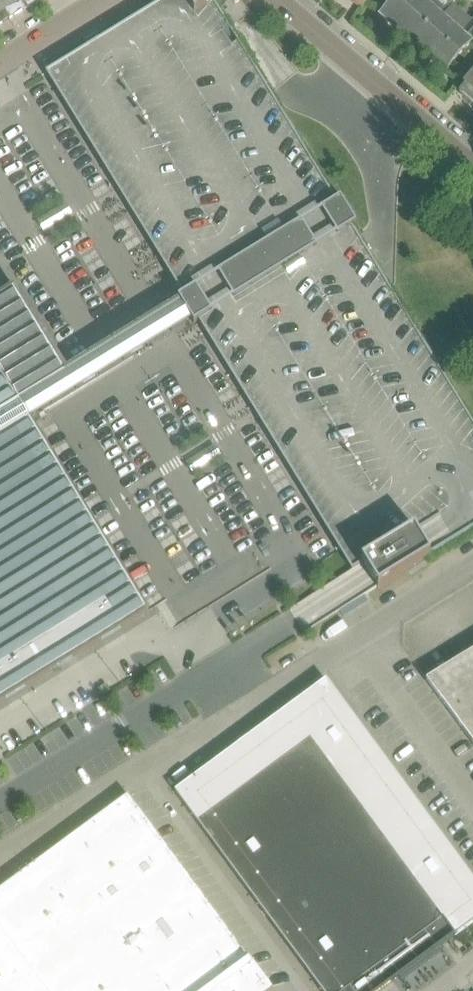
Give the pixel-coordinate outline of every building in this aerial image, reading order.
[(8,20),(23,10),(17,0),(0,0),(0,6),(8,20)] [(23,10),(38,1),(37,0),(17,0),(23,10)] [(118,28),(114,30),(61,63),(57,66),(46,72),(182,295),(193,288),(195,290),(196,290),(201,298),(209,311),(208,312),(209,314),(345,231),(352,227),(353,226),(356,224),(354,221),(357,219),(344,200),(342,201),(340,198),(337,200),(336,201),(225,20),(219,11),(213,0),(205,5),(204,4),(202,0),(164,0),(118,28)] [(351,0),(362,9),(367,0),(351,0)] [(380,15),(445,71),(472,39),(472,19),(472,20),(453,4),(456,0),(393,0),(380,15)] [(8,20),(0,6),(0,25),(8,20)] [(459,92),(472,104),(472,75),(463,87),(459,92)] [(352,227),(345,231),(209,314),(198,321),(340,551),(352,570),(363,564),(376,586),(377,587),(378,588),(427,558),(428,557),(430,556),(472,530),(472,424),(448,383),(388,285),(382,276),(364,246),(358,237),(352,227)] [(31,417),(29,414),(26,416),(21,407),(18,402),(19,402),(19,401),(67,372),(66,371),(15,287),(0,296),(0,437),(31,418),(31,417)] [(31,419),(31,418),(0,437),(0,702),(54,669),(60,665),(149,611),(148,610),(31,419)] [(472,742),(472,650),(426,679),(472,742)] [(174,791),(322,990),(379,990),(399,977),(402,981),(403,980),(400,976),(436,949),(439,953),(440,952),(437,948),(472,922),(472,878),(326,679),(251,734),(213,762),(174,791)] [(128,794),(0,889),(0,946),(33,990),(269,990),(272,989),(128,794)] [(0,946),(0,990),(33,990),(0,946)]
